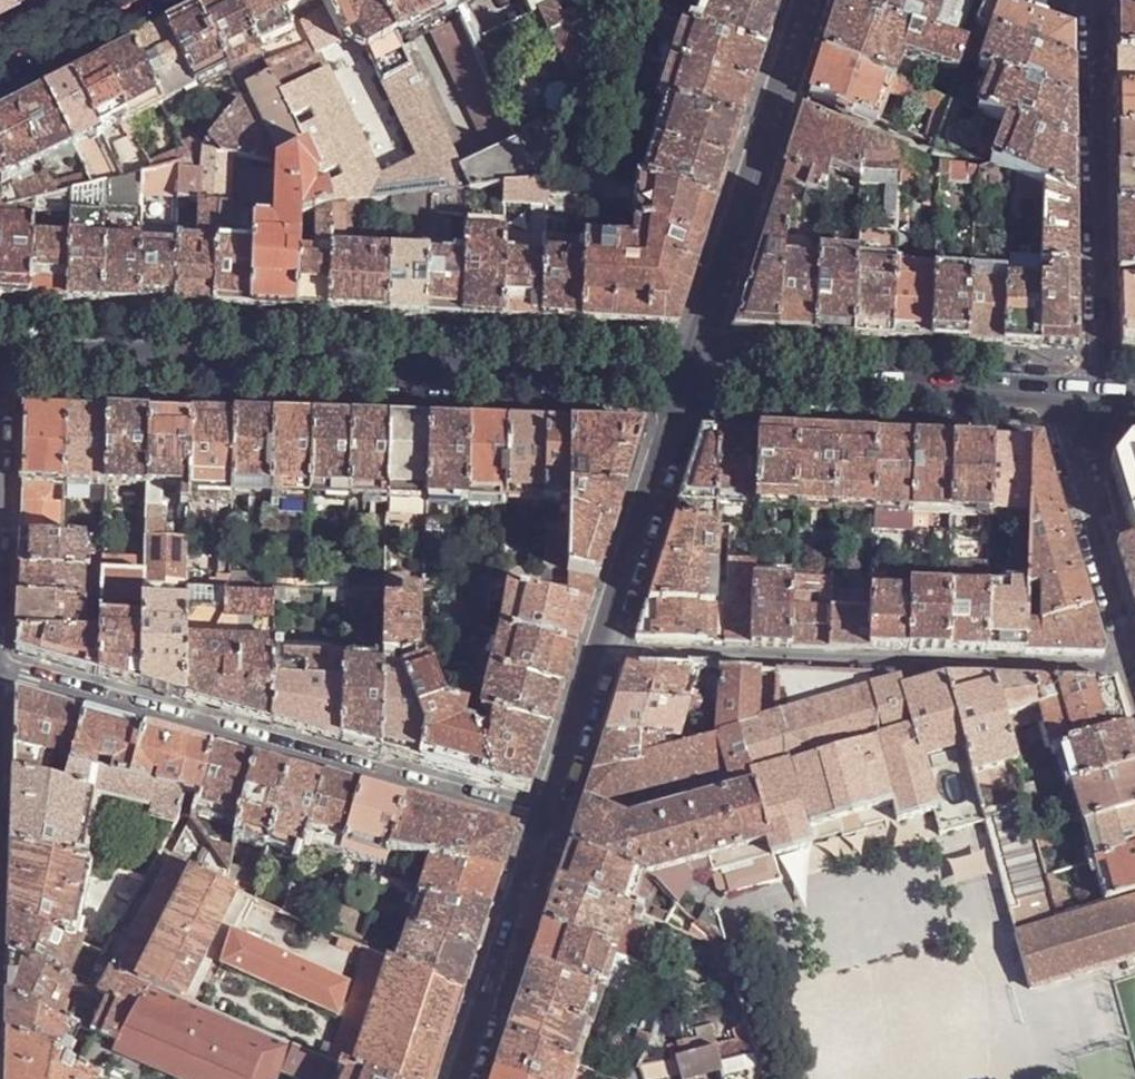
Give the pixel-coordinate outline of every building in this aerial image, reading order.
[(197,10),(226,70),(259,54),(256,48),(232,0),(215,0),(210,3),(197,10)] [(256,48),(292,30),(286,15),(315,0),(232,0),(256,48)] [(321,0),(315,0),(286,15),(292,30),(256,48),(259,54),(264,64),(309,42),(300,23),(323,5),(321,0)] [(375,0),(321,0),(323,5),(341,39),(357,31),(367,52),(394,38),(375,0)] [(394,38),(453,7),(453,5),(450,0),(375,0),(394,38)] [(595,8),(580,15),(591,39),(561,53),(578,85),(601,26),(610,0),(608,1),(595,8)] [(692,29),(764,52),(772,28),(776,14),(732,0),(702,0),(692,29)] [(776,14),(781,0),(732,0),(776,14)] [(840,3),(933,34),(945,0),(841,0),(840,3)] [(933,34),(968,46),(973,47),(979,27),(988,2),(983,0),(945,0),(933,34)] [(1116,19),(1134,19),(1134,0),(1115,0),(1116,7),(1116,19)] [(580,15),(575,17),(563,23),(558,13),(552,1),(537,9),(561,53),(591,39),(580,15)] [(1075,46),(1075,30),(988,2),(979,27),(993,33),(1075,65),(1075,46)] [(838,9),(824,50),(894,77),(904,52),(959,69),(968,46),(933,34),(840,3),(838,9)] [(313,53),(316,53),(316,52),(341,39),(323,5),(300,23),(309,42),(313,53)] [(570,8),(558,13),(563,23),(575,17),(570,8)] [(178,19),(164,27),(194,87),(226,70),(197,10),(178,19)] [(650,15),(644,31),(676,41),(682,26),(677,24),(656,17),(650,15)] [(1116,19),(1116,39),(1116,56),(1134,56),(1134,19),(1116,19)] [(517,135),(459,20),(429,34),(487,151),(517,135)] [(676,41),(658,99),(667,102),(740,126),(753,85),(764,52),(692,29),(682,26),(676,41)] [(142,38),(131,43),(160,104),(188,90),(194,87),(164,27),(142,38)] [(993,33),(981,69),(994,75),(1075,107),(1075,82),(1075,65),(993,33)] [(394,38),(367,52),(419,159),(379,179),(326,72),(279,95),(291,119),(310,109),(316,122),(297,131),(306,148),(319,175),(319,176),(337,167),(342,177),(324,186),(325,190),(329,207),(342,206),(389,199),(427,194),(455,191),(448,166),(456,162),(399,49),(394,38)] [(313,53),(309,42),(264,64),(268,72),(279,95),(326,72),(316,53),(313,53)] [(457,165),(470,159),(413,42),(399,49),(456,162),(457,165)] [(110,54),(97,61),(124,116),(127,120),(160,104),(131,43),(110,54)] [(810,92),(879,120),(894,77),(824,50),(822,57),(810,92)] [(259,54),(226,70),(235,87),(244,84),(268,72),(264,64),(259,54)] [(1117,92),(1134,92),(1134,56),(1116,56),(1117,77),(1117,92)] [(82,68),(70,74),(99,129),(124,116),(97,61),(82,68)] [(268,72),(244,84),(281,160),(306,148),(297,131),(291,119),(279,95),(268,72)] [(56,81),(42,88),(71,143),(72,145),(99,131),(99,129),(70,74),(56,81)] [(1007,121),(1075,148),(1075,126),(1075,107),(994,75),(979,110),(1007,121)] [(644,127),(654,97),(595,77),(581,120),(611,129),(615,118),(644,127)] [(948,113),(952,100),(947,97),(904,81),(900,92),(908,95),(908,97),(938,109),(948,113)] [(26,97),(12,103),(39,159),(71,143),(42,88),(26,97)] [(1117,92),(1118,113),(1118,131),(1134,131),(1134,92),(1117,92)] [(241,98),(238,93),(205,110),(215,130),(238,101),(241,98)] [(939,143),(946,146),(961,103),(952,100),(948,113),(939,143)] [(268,161),(238,101),(215,130),(208,139),(220,153),(231,156),(268,161)] [(735,141),(740,126),(667,102),(653,144),(727,166),(735,141)] [(7,176),(39,159),(12,103),(0,110),(0,162),(7,176)] [(794,142),(787,164),(812,174),(808,186),(825,192),(826,179),(828,180),(828,167),(862,180),(865,132),(805,109),(794,142)] [(939,143),(948,113),(938,109),(928,139),(939,143)] [(567,114),(517,135),(530,162),(541,182),(567,114)] [(127,120),(124,116),(99,129),(99,131),(104,141),(122,179),(142,174),(151,171),(147,163),(127,120)] [(1007,121),(991,164),(1016,174),(1046,185),(1076,197),(1076,171),(1075,148),(1007,121)] [(104,141),(99,131),(72,145),(77,155),(104,141)] [(1118,168),(1134,169),(1134,131),(1118,131),(1118,150),(1118,168)] [(862,180),(862,185),(875,186),(876,174),(887,175),(887,187),(901,188),(901,184),(903,146),(865,132),(862,180)] [(530,162),(517,135),(487,151),(470,159),(457,165),(469,190),(506,187),(510,186),(505,175),(530,162)] [(194,136),(179,143),(181,148),(190,165),(200,149),(201,148),(194,136)] [(727,166),(653,144),(640,139),(627,177),(636,180),(715,205),(722,180),(727,166)] [(122,179),(104,141),(77,155),(86,174),(92,186),(104,183),(122,179)] [(92,186),(86,174),(77,155),(72,145),(71,143),(39,159),(44,172),(55,195),(70,192),(92,186)] [(903,146),(901,184),(941,184),(941,182),(942,162),(903,146)] [(147,163),(151,171),(178,166),(189,166),(190,165),(181,148),(147,163)] [(252,248),(250,309),(252,309),(284,310),(295,311),(297,251),(298,220),(312,214),(329,207),(325,190),(315,195),(313,178),(319,175),(306,148),(281,160),(276,163),(273,225),(253,225),(252,248)] [(199,172),(198,203),(219,207),(229,208),(231,156),(220,153),(200,149),(199,172)] [(44,172),(39,159),(7,176),(13,188),(44,172)] [(530,162),(505,175),(510,186),(540,183),(541,182),(530,162)] [(942,162),(941,182),(949,183),(949,186),(972,186),(972,183),(980,184),(981,168),(942,162)] [(787,164),(782,179),(808,188),(808,186),(812,174),(787,164)] [(142,174),(141,188),(177,189),(177,173),(178,166),(151,171),(142,174)] [(1015,190),(1015,178),(981,168),(980,184),(979,189),(1015,190)] [(1119,207),(1134,207),(1134,169),(1118,168),(1119,188),(1119,207)] [(55,195),(44,172),(13,188),(20,204),(33,201),(55,195)] [(177,189),(177,200),(198,203),(199,172),(177,173),(177,189)] [(104,231),(104,244),(140,244),(140,229),(142,174),(122,179),(104,183),(104,231)] [(1014,196),(1046,198),(1046,185),(1016,174),(1015,178),(1015,190),(1014,196)] [(0,179),(0,209),(1,209),(6,208),(20,204),(13,188),(7,176),(0,179)] [(700,252),(715,205),(636,180),(633,225),(632,242),(585,240),(584,260),(581,323),(607,325),(676,328),(684,301),(700,252)] [(104,231),(104,183),(92,186),(70,192),(69,207),(69,230),(104,231)] [(547,209),(547,197),(547,184),(540,183),(510,186),(506,187),(505,203),(535,205),(535,211),(540,212),(538,240),(545,241),(547,209)] [(1076,230),(1076,197),(1046,185),(1046,198),(1044,253),(1043,268),(1053,268),(1077,269),(1076,230)] [(898,241),(901,188),(887,187),(885,187),(882,228),(860,228),(859,240),(898,241)] [(463,256),(458,256),(458,250),(464,250),(464,241),(448,240),(449,216),(464,217),(465,190),(455,191),(427,194),(425,317),(451,318),(462,318),(463,256)] [(33,201),(33,206),(69,207),(70,192),(55,195),(33,201)] [(389,254),(388,315),(413,316),(425,317),(427,194),(389,199),(389,216),(389,222),(418,223),(418,244),(415,250),(414,254),(389,254)] [(734,330),(778,332),(784,257),(788,200),(777,196),(734,330)] [(547,197),(547,209),(586,210),(586,197),(547,197)] [(342,206),(341,242),(350,242),(350,215),(389,216),(389,199),(342,206)] [(198,203),(177,200),(176,231),(175,246),(216,247),(219,207),(198,203)] [(20,204),(6,208),(6,213),(32,214),(33,206),(33,201),(20,204)] [(329,207),(329,252),(341,252),(341,242),(342,206),(329,207)] [(219,207),(216,247),(233,247),(235,210),(229,208),(219,207)] [(312,214),(311,252),(329,252),(329,207),(312,214)] [(1120,271),(1134,271),(1134,207),(1119,207),(1120,248),(1120,271)] [(249,212),(235,210),(233,247),(252,248),(253,225),(253,216),(249,212)] [(29,301),(31,241),(31,222),(14,222),(11,225),(0,224),(0,299),(7,300),(29,301)] [(140,229),(140,244),(175,246),(176,231),(140,229)] [(104,231),(69,230),(68,242),(104,244),(104,231)] [(486,319),(501,320),(504,259),(504,239),(504,236),(464,235),(464,241),(464,250),(463,256),(462,318),(486,319)] [(504,239),(504,259),(544,260),(545,245),(545,241),(538,240),(504,239)] [(31,241),(29,301),(48,301),(66,302),(68,242),(31,241)] [(102,303),(104,244),(68,242),(66,302),(90,303),(102,303)] [(104,244),(102,303),(124,304),(138,305),(140,244),(104,244)] [(140,244),(138,305),(159,305),(174,306),(175,246),(140,244)] [(584,260),(558,259),(558,246),(545,245),(544,260),(541,322),(565,323),(581,323),(584,260)] [(175,246),(174,306),(195,307),(213,307),(216,247),(175,246)] [(250,309),(252,248),(233,247),(216,247),(213,307),(238,308),(250,309)] [(840,335),(853,336),(858,250),(822,248),(821,261),(816,334),(840,335)] [(878,338),(893,338),(897,266),(897,251),(858,250),(853,336),(878,338)] [(297,251),(295,311),(315,312),(328,312),(329,252),(311,252),(297,251)] [(329,252),(328,312),(363,314),(388,315),(389,254),(379,254),(341,252),(329,252)] [(1009,271),(1011,255),(975,254),(973,269),(1009,271)] [(801,333),(816,334),(821,261),(784,257),(778,332),(801,333)] [(504,259),(501,320),(525,321),(541,322),(544,260),(504,259)] [(919,340),(932,340),(936,268),(897,266),(893,338),(919,340)] [(950,341),(969,342),(973,269),(936,268),(932,340),(950,341)] [(1078,347),(1077,269),(1053,268),(1053,280),(1043,280),(1041,346),(1068,347),(1078,347)] [(991,343),(1005,344),(1009,278),(1009,271),(973,269),(969,342),(991,343)] [(1120,271),(1120,283),(1121,317),(1121,350),(1134,351),(1134,271),(1120,271)] [(1030,345),(1041,346),(1043,280),(1009,278),(1005,344),(1030,345)] [(24,410),(21,482),(52,483),(64,483),(66,411),(45,410),(24,410)] [(66,411),(64,483),(92,484),(105,484),(107,413),(86,412),(66,411)] [(107,413),(105,484),(146,485),(149,414),(123,413),(107,413)] [(146,485),(146,506),(189,508),(189,503),(192,415),(169,414),(149,414),(146,485)] [(192,415),(189,503),(207,504),(220,504),(231,505),(231,494),(234,416),(214,415),(192,415)] [(252,416),(234,416),(231,494),(271,495),(273,417),(252,416)] [(290,418),(273,417),(271,495),(309,496),(312,418),(290,418)] [(330,419),(312,418),(309,496),(348,498),(351,419),(330,419)] [(369,420),(351,419),(348,498),(387,499),(390,421),(369,420)] [(410,421),(390,421),(387,499),(405,500),(426,500),(429,422),(410,421)] [(445,422),(429,422),(426,500),(465,502),(467,423),(445,422)] [(487,423),(467,423),(465,502),(492,502),(505,503),(507,424),(487,423)] [(526,425),(507,424),(505,503),(544,504),(546,425),(526,425)] [(556,425),(546,425),(544,504),(567,505),(568,492),(570,426),(556,425)] [(622,494),(643,430),(643,429),(641,428),(600,427),(570,426),(568,492),(622,494)] [(680,501),(717,502),(719,429),(702,428),(690,468),(680,501)] [(756,503),(759,430),(738,429),(719,429),(717,502),(732,502),(756,503)] [(756,503),(795,504),(798,431),(777,430),(759,430),(756,503)] [(798,431),(795,504),(834,505),(837,433),(813,432),(798,431)] [(873,506),(876,434),(854,433),(837,433),(834,505),(873,506)] [(913,508),(915,435),(890,434),(876,434),(873,506),(913,508)] [(913,508),(952,509),(954,436),(927,435),(915,435),(913,508)] [(965,437),(954,436),(952,509),(991,511),(994,437),(965,437)] [(991,511),(1030,512),(1032,439),(1012,438),(994,437),(991,511)] [(1042,439),(1032,439),(1030,512),(1030,521),(1028,562),(1028,570),(1027,585),(1027,591),(1041,586),(1082,573),(1056,488),(1042,439)] [(1134,537),(1134,442),(1131,442),(1113,466),(1134,537)] [(21,500),(20,537),(62,538),(62,530),(63,502),(51,501),(52,483),(21,482),(21,500)] [(595,581),(622,494),(568,492),(567,505),(567,542),(567,573),(567,575),(595,581)] [(716,510),(717,502),(680,501),(673,522),(715,523),(716,510)] [(491,528),(503,529),(504,520),(505,503),(492,502),(491,519),(491,528)] [(189,508),(189,515),(206,516),(207,504),(189,503),(189,508)] [(220,504),(219,528),(231,528),(231,512),(231,505),(220,504)] [(567,542),(567,505),(544,504),(543,509),(543,513),(543,516),(542,522),(542,541),(567,542)] [(872,550),(912,552),(912,550),(913,508),(873,506),(872,550)] [(833,525),(857,526),(857,515),(834,514),(833,524),(833,525)] [(715,523),(673,522),(657,569),(647,602),(713,603),(717,523),(715,523)] [(146,524),(145,539),(163,539),(163,525),(146,524)] [(217,571),(217,573),(230,573),(231,528),(219,528),(217,571)] [(62,530),(62,538),(85,539),(103,540),(103,531),(62,530)] [(19,555),(19,568),(84,572),(85,554),(85,539),(62,538),(20,537),(19,555)] [(1134,537),(1119,542),(1134,595),(1134,537)] [(85,539),(85,554),(103,555),(103,540),(85,539)] [(144,574),(144,587),(187,588),(187,569),(188,540),(163,539),(145,539),(144,560),(144,574)] [(542,541),(541,568),(566,577),(567,575),(567,573),(567,542),(542,541)] [(950,576),(989,577),(989,568),(989,560),(989,556),(950,554),(950,576)] [(103,557),(102,572),(144,574),(144,560),(103,557)] [(752,577),(753,565),(753,560),(727,559),(726,603),(713,603),(711,642),(731,643),(750,643),(752,577)] [(989,568),(1028,570),(1028,562),(989,560),(989,568)] [(307,577),(307,563),(294,562),(294,580),(306,580),(307,577)] [(18,584),(18,597),(83,602),(84,572),(19,568),(18,584)] [(566,592),(566,577),(541,568),(540,582),(540,591),(545,591),(566,592)] [(229,582),(229,589),(268,590),(269,580),(268,574),(263,573),(255,574),(255,571),(243,571),(242,573),(230,573),(229,582)] [(84,572),(83,602),(101,603),(102,572),(84,572)] [(102,572),(101,603),(119,605),(143,605),(144,587),(144,574),(102,572)] [(870,592),(885,592),(886,573),(871,573),(871,584),(870,592)] [(1039,624),(1092,608),(1086,588),(1082,573),(1041,586),(1039,624)] [(592,590),(595,581),(567,575),(566,577),(566,592),(545,591),(542,601),(585,611),(592,590)] [(791,578),(791,589),(809,590),(820,590),(831,591),(832,577),(791,575),(791,578)] [(280,580),(280,590),(293,590),(294,580),(290,576),(285,576),(280,580)] [(346,591),(346,578),(307,577),(306,580),(306,590),(323,591),(346,591)] [(425,591),(424,577),(385,577),(386,591),(419,592),(425,591)] [(463,581),(463,577),(424,577),(425,591),(430,592),(463,591),(463,581)] [(769,644),(789,645),(790,605),(791,589),(791,578),(752,577),(750,643),(769,644)] [(269,580),(268,590),(275,590),(280,590),(280,580),(269,580)] [(306,590),(306,580),(294,580),(293,590),(299,590),(306,590)] [(501,591),(501,582),(463,581),(463,591),(470,591),(488,592),(501,591)] [(501,582),(501,591),(506,592),(540,591),(540,582),(501,582)] [(843,594),(871,595),(870,592),(871,584),(844,582),(843,594)] [(1014,652),(1025,653),(1026,628),(1027,591),(1027,585),(988,584),(988,589),(986,651),(1014,652)] [(934,650),(948,650),(949,587),(910,586),(910,593),(908,649),(934,650)] [(974,651),(986,651),(988,589),(949,587),(948,650),(974,651)] [(186,605),(187,607),(186,642),(274,643),(274,618),(223,617),(224,607),(224,589),(221,589),(187,588),(186,605)] [(224,607),(223,617),(274,618),(275,602),(275,590),(268,590),(229,589),(224,589),(224,607)] [(790,605),(808,606),(809,590),(791,589),(790,605)] [(275,590),(275,602),(290,603),(291,598),(298,598),(299,590),(293,590),(280,590),(275,590)] [(820,600),(831,601),(831,594),(831,591),(820,590),(820,600)] [(323,591),(322,598),(330,599),(330,604),(345,604),(346,591),(323,591)] [(346,591),(345,604),(384,604),(385,600),(385,592),(346,591)] [(419,592),(386,591),(385,592),(385,600),(384,604),(382,654),(382,669),(380,752),(401,758),(419,763),(422,736),(423,728),(400,670),(391,670),(391,658),(396,657),(396,659),(417,650),(419,592)] [(470,591),(465,631),(473,627),(483,629),(488,592),(470,591)] [(580,628),(585,611),(542,601),(506,592),(498,633),(572,650),(580,628)] [(889,648),(908,649),(910,593),(885,592),(870,592),(871,595),(870,609),(869,647),(889,648)] [(830,607),(870,609),(871,595),(843,594),(831,594),(831,601),(830,606),(830,607)] [(101,603),(83,602),(18,597),(18,618),(17,632),(100,636),(101,618),(101,603)] [(647,602),(635,639),(711,642),(713,603),(647,602)] [(101,603),(101,618),(118,620),(119,605),(101,603)] [(165,693),(184,698),(186,642),(187,607),(186,605),(143,605),(143,621),(141,686),(165,693)] [(834,646),(869,647),(870,609),(830,607),(830,606),(808,606),(790,605),(789,645),(834,646)] [(1025,653),(1100,655),(1103,654),(1105,651),(1098,626),(1092,608),(1039,624),(1026,628),(1025,653)] [(100,636),(99,674),(123,681),(141,686),(143,621),(118,620),(101,618),(100,636)] [(17,632),(17,651),(55,661),(99,674),(100,636),(17,632)] [(490,668),(488,674),(560,691),(567,666),(572,650),(498,633),(490,668)] [(186,642),(184,698),(199,702),(252,717),(273,722),(274,655),(274,643),(186,642)] [(432,671),(443,670),(439,642),(423,648),(428,660),(432,671)] [(274,643),(274,655),(344,658),(344,652),(344,646),(274,643)] [(344,658),(344,666),(382,669),(382,654),(344,652),(344,658)] [(274,655),(273,722),(316,734),(342,741),(344,666),(344,658),(274,655)] [(466,776),(492,784),(474,731),(471,730),(462,727),(466,709),(453,706),(444,704),(432,671),(428,660),(400,670),(423,728),(422,736),(441,741),(435,767),(466,776)] [(362,747),(380,752),(382,669),(344,666),(342,741),(362,747)] [(479,672),(488,674),(490,668),(481,666),(479,672)] [(619,688),(615,701),(688,705),(699,669),(626,666),(619,688)] [(719,695),(722,669),(707,669),(705,694),(719,695)] [(715,733),(716,735),(740,728),(902,681),(904,688),(948,676),(895,675),(813,673),(722,669),(719,695),(715,733)] [(432,671),(444,704),(453,706),(446,670),(443,670),(432,671)] [(488,674),(479,712),(486,714),(492,715),(547,729),(555,705),(560,691),(488,674)] [(922,757),(966,745),(948,676),(904,688),(922,757)] [(1003,715),(993,678),(967,677),(948,676),(966,745),(973,772),(1016,760),(1015,758),(1006,727),(1003,715)] [(1059,747),(1128,728),(1121,702),(1115,683),(1114,682),(1112,682),(1064,681),(993,678),(1003,715),(1040,705),(1042,716),(1051,749),(1059,747)] [(902,681),(740,728),(768,835),(774,853),(810,843),(806,825),(817,823),(880,805),(892,802),(896,820),(934,809),(936,809),(922,757),(904,688),(902,681)] [(62,708),(19,696),(16,696),(15,699),(14,740),(13,778),(50,786),(55,766),(72,770),(72,769),(85,715),(62,708)] [(608,724),(604,735),(674,742),(676,743),(688,705),(615,701),(608,724)] [(1006,727),(1042,716),(1040,705),(1003,715),(1006,727)] [(111,722),(85,715),(72,769),(94,774),(98,774),(100,766),(115,770),(113,778),(132,782),(144,731),(111,722)] [(474,731),(492,784),(527,793),(539,754),(547,729),(492,715),(491,722),(488,731),(474,731)] [(768,835),(740,728),(716,735),(717,738),(673,749),(641,756),(642,760),(592,772),(576,824),(568,845),(641,874),(660,868),(708,855),(768,835)] [(1134,766),(1134,750),(1133,743),(1128,728),(1059,747),(1071,784),(1134,766)] [(182,817),(202,747),(164,736),(144,731),(132,782),(184,794),(183,795),(178,815),(179,816),(181,816),(182,817)] [(597,758),(592,772),(642,760),(641,756),(673,749),(674,742),(604,735),(597,758)] [(422,736),(419,763),(435,767),(441,741),(422,736)] [(966,745),(922,757),(936,809),(934,809),(941,833),(987,820),(985,814),(984,808),(973,772),(966,745)] [(192,819),(197,798),(212,749),(206,748),(202,747),(182,817),(192,819)] [(206,838),(210,819),(239,828),(255,761),(231,755),(212,749),(197,798),(192,819),(191,821),(207,844),(225,868),(228,873),(230,868),(235,846),(206,838)] [(1018,771),(1028,769),(1025,756),(1015,758),(1016,760),(1018,771)] [(239,828),(236,839),(254,844),(268,849),(289,771),(268,765),(255,761),(239,828)] [(1134,807),(1134,766),(1071,784),(1082,822),(1134,807)] [(12,817),(11,847),(76,863),(77,855),(80,843),(90,794),(94,774),(72,769),(72,770),(67,790),(50,786),(13,778),(12,817)] [(289,771),(268,849),(293,857),(299,859),(301,854),(303,847),(323,780),(302,774),(289,771)] [(94,774),(90,794),(107,798),(150,807),(147,818),(177,824),(179,816),(178,815),(183,795),(184,794),(132,782),(113,778),(98,774),(94,774)] [(339,784),(323,780),(303,847),(310,849),(342,858),(360,790),(339,784)] [(1026,796),(1035,794),(1031,781),(1022,784),(1026,796)] [(380,795),(360,790),(342,858),(385,870),(389,855),(404,802),(380,795)] [(508,855),(515,833),(449,814),(404,802),(389,855),(430,862),(502,873),(508,855)] [(985,814),(987,820),(1012,914),(1020,912),(1018,905),(1045,898),(1021,804),(985,814)] [(1134,848),(1134,807),(1082,822),(1093,859),(1134,848)] [(198,851),(207,844),(191,821),(190,821),(188,827),(185,833),(198,851)] [(1045,843),(1042,833),(1035,835),(1038,845),(1045,843)] [(780,877),(774,853),(768,835),(708,855),(711,865),(716,884),(725,888),(723,891),(725,893),(727,891),(780,877)] [(561,867),(556,882),(628,910),(629,910),(641,874),(568,845),(561,867)] [(10,888),(9,916),(74,942),(85,865),(76,863),(11,847),(10,888)] [(308,856),(310,849),(303,847),(301,854),(308,856)] [(1134,889),(1134,848),(1093,859),(1104,899),(1134,889)] [(77,855),(76,863),(85,865),(104,870),(109,871),(110,863),(77,855)] [(130,855),(124,869),(137,874),(144,861),(130,855)] [(711,865),(708,855),(660,868),(641,874),(657,884),(674,901),(685,882),(690,871),(711,865)] [(293,857),(290,868),(296,870),(299,859),(293,857)] [(430,862),(420,898),(491,909),(498,886),(502,873),(430,862)] [(218,884),(170,863),(149,900),(137,922),(132,934),(116,964),(111,974),(149,989),(183,1004),(234,897),(236,893),(224,888),(218,884)] [(225,868),(218,884),(224,888),(226,884),(228,873),(225,868)] [(104,870),(101,882),(139,891),(146,879),(109,871),(104,870)] [(1045,872),(1056,912),(1063,911),(1060,901),(1066,894),(1062,883),(1054,881),(1051,871),(1045,872)] [(293,880),(290,890),(330,902),(333,891),(293,880)] [(382,881),(379,892),(409,896),(411,885),(382,881)] [(333,891),(330,902),(350,908),(356,886),(336,882),(333,891)] [(547,910),(542,925),(623,957),(628,942),(619,938),(628,910),(556,882),(547,910)] [(253,905),(256,892),(241,888),(226,884),(224,888),(236,893),(234,897),(253,905)] [(375,897),(376,891),(363,887),(361,894),(375,897)] [(282,917),(286,903),(256,892),(253,905),(254,906),(282,917)] [(137,922),(149,900),(138,894),(126,916),(132,919),(137,922)] [(420,898),(408,929),(477,951),(485,926),(491,909),(420,898)] [(1028,930),(1025,922),(1012,925),(1031,987),(1134,958),(1134,898),(1028,930)] [(286,903),(282,917),(315,931),(321,917),(286,903)] [(696,921),(714,939),(722,934),(713,909),(705,904),(696,921)] [(9,938),(8,954),(73,983),(108,999),(137,1012),(149,989),(111,974),(110,974),(97,968),(102,959),(104,954),(74,942),(9,916),(9,938)] [(126,931),(132,934),(137,922),(132,919),(126,931)] [(714,939),(696,921),(689,934),(709,942),(714,939)] [(533,954),(531,962),(603,991),(611,965),(620,968),(623,957),(542,925),(533,954)] [(408,929),(396,965),(464,993),(472,966),(477,951),(408,929)] [(709,942),(720,979),(732,973),(722,934),(714,939),(709,942)] [(232,941),(227,959),(224,967),(223,966),(221,970),(224,971),(225,969),(240,975),(239,977),(242,979),(243,976),(260,984),(259,986),(262,987),(263,985),(279,992),(278,994),(281,995),(282,993),(298,1001),(298,1002),(301,1003),(301,1001),(318,1009),(317,1011),(320,1012),(320,1010),(337,1017),(336,1019),(339,1020),(349,988),(347,986),(346,989),(330,981),(330,980),(327,978),(327,980),(310,973),(311,971),(308,970),(308,972),(291,965),(292,963),(289,962),(288,964),(272,956),(273,955),(269,954),(269,955),(253,948),(253,946),(250,945),(249,947),(234,940),(235,938),(232,937),(231,941),(232,941)] [(368,953),(331,1065),(365,1078),(436,1078),(438,1073),(455,1021),(464,993),(396,965),(368,953)] [(8,981),(7,996),(59,1019),(73,983),(8,954),(8,981)] [(111,974),(116,964),(102,959),(97,968),(110,974),(111,974)] [(529,968),(519,999),(586,1026),(591,1028),(603,991),(531,962),(529,968)] [(281,1075),(292,1078),(365,1078),(331,1065),(183,1004),(149,989),(137,1012),(108,999),(94,1033),(91,1032),(85,1043),(73,1066),(96,1076),(102,1063),(128,1075),(126,1078),(280,1078),(281,1075)] [(91,1032),(59,1019),(7,996),(6,1022),(6,1037),(64,1062),(75,1038),(85,1043),(91,1032)] [(507,1036),(574,1063),(586,1026),(519,999),(512,1021),(507,1036)] [(634,1047),(644,1052),(658,1016),(647,1011),(633,1047),(634,1047)] [(510,1078),(573,1078),(578,1065),(574,1063),(507,1036),(499,1059),(495,1072),(510,1078)] [(96,1076),(73,1066),(64,1062),(6,1037),(5,1055),(5,1078),(103,1078),(96,1076)] [(735,1040),(740,1055),(754,1051),(750,1037),(735,1040)] [(668,1047),(671,1058),(676,1057),(703,1049),(699,1038),(668,1047)] [(717,1061),(740,1055),(735,1040),(713,1045),(717,1061)] [(719,1070),(717,1061),(713,1045),(703,1049),(676,1057),(679,1067),(682,1078),(690,1078),(719,1070)] [(620,1078),(642,1078),(641,1078),(639,1068),(637,1068),(644,1052),(634,1047),(620,1078)] [(722,1078),(762,1078),(754,1051),(740,1055),(717,1061),(719,1070),(722,1078)] [(641,1078),(679,1067),(676,1057),(671,1058),(639,1068),(641,1078)]
